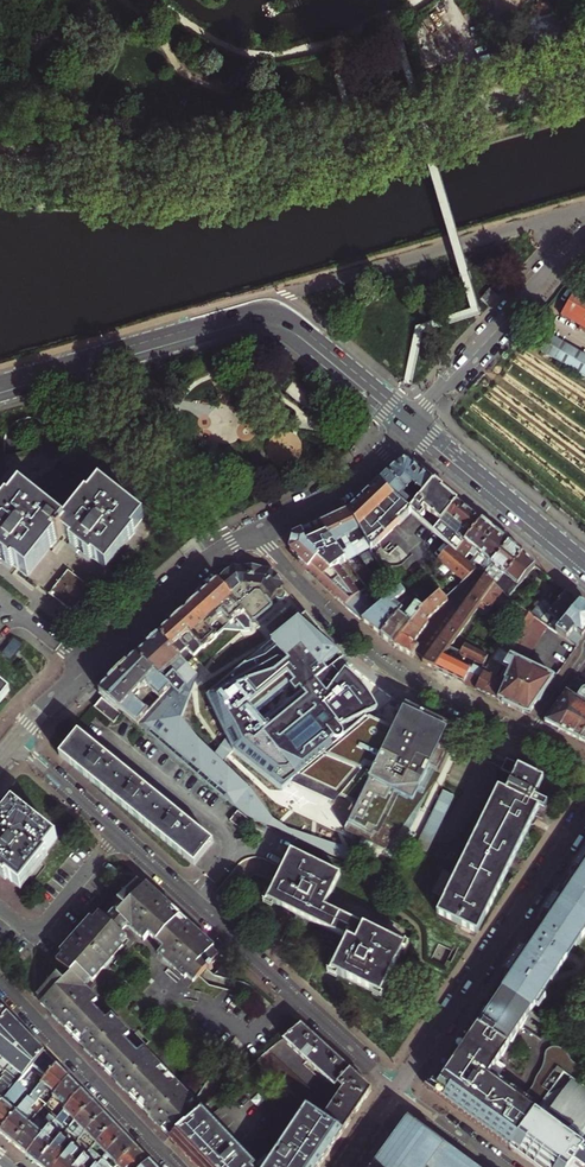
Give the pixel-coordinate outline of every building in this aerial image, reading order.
[(578,289),(562,315),(581,327),(579,330),(583,332),(584,333),(584,293),(578,289)] [(584,378),(584,354),(552,335),(542,353),(584,378)] [(419,500),(433,482),(427,477),(415,467),(408,461),(404,461),(399,462),(388,473),(419,500)] [(419,500),(388,473),(383,478),(379,482),(396,497),(411,510),(419,500)] [(364,495),(348,511),(371,549),(411,510),(396,497),(379,482),(364,495)] [(440,523),(457,502),(445,492),(433,482),(419,500),(411,510),(421,520),(425,515),(423,514),(424,513),(421,510),(423,508),(440,523)] [(27,576),(57,538),(61,541),(65,537),(69,540),(73,543),(70,548),(91,565),(95,560),(101,565),(106,569),(113,560),(125,544),(143,521),(99,486),(90,498),(64,530),(20,494),(0,519),(0,564),(9,571),(13,574),(17,569),(27,576)] [(456,552),(481,522),(471,513),(457,502),(440,523),(433,531),(450,546),(456,552)] [(334,518),(360,556),(371,549),(348,511),(341,515),(334,518)] [(321,524),(349,564),(360,556),(334,518),(328,521),(321,524)] [(470,564),(476,558),(496,534),(489,528),(481,522),(456,552),(470,564)] [(349,564),(321,524),(307,531),(295,536),(290,551),(300,560),(299,561),(303,565),(308,570),(307,571),(346,607),(366,588),(349,564)] [(483,577),(510,545),(502,539),(496,534),(476,558),(480,562),(475,569),(478,571),(483,577)] [(502,581),(523,556),(517,551),(510,545),(483,577),(484,578),(491,584),(497,577),(502,581)] [(456,552),(450,546),(438,560),(464,584),(474,575),(478,571),(475,569),(470,564),(456,552)] [(487,596),(482,602),(486,606),(490,605),(499,592),(508,598),(534,565),(529,561),(523,556),(502,581),(496,588),(494,587),(487,596)] [(534,565),(508,598),(522,608),(531,615),(535,617),(542,622),(553,608),(529,592),(544,573),(539,569),(534,565)] [(218,583),(252,622),(256,622),(283,599),(284,598),(285,596),(285,594),(284,593),(283,592),(282,592),(280,591),(277,592),(276,591),(282,586),(270,571),(256,570),(235,568),(218,583)] [(70,571),(50,595),(60,603),(73,613),(83,602),(93,589),(70,571)] [(483,577),(478,571),(474,575),(481,582),(484,578),(483,577)] [(476,588),(487,596),(494,587),(491,584),(484,578),(481,582),(480,584),(476,588)] [(252,622),(218,583),(207,594),(191,608),(174,623),(166,631),(160,636),(180,658),(188,650),(195,657),(203,649),(204,650),(208,644),(210,646),(217,638),(216,637),(227,627),(248,632),(253,630),(253,622),(252,622)] [(564,595),(553,608),(542,622),(546,625),(553,630),(555,627),(554,626),(557,621),(562,625),(580,603),(573,597),(559,586),(557,589),(564,595)] [(379,606),(366,588),(346,607),(350,610),(354,614),(359,618),(362,621),(379,606)] [(397,591),(379,606),(362,621),(369,627),(380,637),(398,614),(402,610),(399,608),(397,611),(390,606),(395,603),(405,593),(401,588),(397,591)] [(473,593),(469,599),(479,606),(482,602),(487,596),(476,588),(473,593)] [(447,602),(448,603),(455,597),(453,593),(447,599),(449,601),(447,602)] [(429,603),(437,613),(448,603),(447,602),(439,594),(429,603)] [(465,603),(461,609),(472,617),(479,606),(469,599),(465,603)] [(417,615),(426,622),(432,617),(437,613),(429,603),(420,610),(417,615)] [(562,625),(557,632),(577,646),(584,635),(584,607),(580,603),(562,625)] [(406,620),(398,614),(380,637),(384,640),(393,647),(394,646),(402,635),(410,625),(417,615),(420,610),(415,605),(406,616),(408,618),(406,620)] [(531,615),(522,608),(499,647),(512,654),(531,622),(528,620),(531,615)] [(458,614),(453,619),(464,627),(472,617),(461,609),(458,614)] [(250,715),(255,712),(291,682),(302,694),(317,682),(335,667),(345,659),(307,615),(254,659),(204,700),(231,752),(255,732),(260,728),(250,715)] [(410,625),(421,633),(428,624),(426,622),(417,615),(410,625)] [(535,617),(531,622),(512,654),(510,657),(503,667),(509,670),(507,674),(510,675),(497,700),(507,705),(519,710),(529,715),(554,679),(523,664),(546,625),(542,622),(535,617)] [(449,625),(446,629),(457,637),(464,627),(453,619),(449,625)] [(402,635),(414,644),(418,638),(421,633),(410,625),(402,635)] [(446,629),(438,640),(449,647),(457,637),(446,629)] [(402,635),(394,646),(402,651),(412,656),(418,647),(414,644),(402,635)] [(180,658),(160,636),(148,648),(137,658),(171,690),(186,703),(198,690),(191,684),(198,675),(188,666),(180,658)] [(14,640),(1,656),(10,663),(23,647),(14,640)] [(435,645),(431,650),(442,658),(443,656),(449,648),(449,647),(438,640),(435,645)] [(477,662),(483,664),(488,656),(458,641),(452,649),(456,651),(472,659),(477,662)] [(425,664),(434,669),(442,658),(431,650),(427,655),(422,662),(425,664)] [(442,658),(434,669),(442,673),(457,680),(465,684),(473,670),(443,656),(442,658)] [(171,690),(137,658),(132,663),(123,671),(113,680),(104,688),(99,693),(104,697),(128,717),(134,722),(138,726),(148,715),(133,699),(144,688),(147,691),(148,689),(160,702),(171,690)] [(469,686),(477,690),(486,672),(481,670),(483,665),(483,664),(477,662),(473,670),(465,684),(469,686)] [(498,678),(503,667),(495,663),(490,672),(486,670),(486,672),(477,690),(479,691),(484,694),(487,695),(496,677),(498,678)] [(428,792),(458,730),(407,705),(394,731),(370,718),(378,715),(374,709),(369,701),(365,695),(360,689),(354,683),(349,678),(344,674),(335,667),(317,682),(302,694),(260,728),(255,732),(231,752),(285,789),(293,782),(356,810),(346,831),(386,850),(404,825),(421,788),(428,792)] [(503,667),(498,678),(496,677),(487,695),(495,698),(497,700),(510,675),(507,674),(509,670),(503,667)] [(565,692),(544,722),(553,726),(561,731),(584,697),(584,685),(577,697),(577,700),(565,692)] [(186,703),(171,690),(160,702),(148,715),(138,726),(238,811),(251,822),(252,822),(250,827),(260,832),(266,829),(273,818),(180,720),(186,703)] [(561,731),(570,735),(578,739),(584,730),(584,697),(561,731)] [(122,716),(102,699),(95,708),(114,725),(122,716)] [(166,843),(193,865),(211,842),(187,822),(143,786),(103,754),(81,736),(62,758),(97,786),(108,796),(135,818),(166,843)] [(511,775),(516,763),(515,762),(507,759),(502,770),(511,775)] [(436,913),(477,933),(512,863),(515,856),(531,824),(533,821),(538,809),(530,805),(531,802),(542,780),(539,778),(534,776),(517,768),(505,792),(497,789),(459,868),(436,913)] [(442,791),(415,847),(426,853),(453,797),(442,791)] [(11,807),(0,821),(0,873),(18,888),(39,861),(54,842),(11,807)] [(251,822),(238,811),(236,814),(230,821),(243,831),(251,822)] [(303,832),(298,842),(354,869),(359,858),(303,832)] [(574,869),(577,871),(573,878),(563,893),(558,900),(555,897),(544,913),(547,916),(542,924),(533,937),(537,940),(535,943),(533,946),(529,943),(524,950),(521,948),(505,972),(508,974),(503,981),(507,983),(501,992),(530,1011),(531,1012),(536,1005),(543,994),(541,993),(551,978),(556,971),(558,972),(567,958),(565,956),(573,944),(578,936),(580,938),(584,931),(584,852),(574,869)] [(332,972),(381,997),(405,947),(355,923),(325,908),(334,891),(341,876),(292,853),(276,884),(267,902),(283,909),(287,911),(292,914),(326,930),(338,936),(347,940),(341,953),(332,972)] [(207,967),(210,970),(214,967),(210,964),(220,952),(198,932),(154,893),(140,879),(119,902),(122,905),(108,920),(103,915),(100,913),(78,938),(73,943),(69,947),(56,962),(67,973),(61,979),(58,976),(35,998),(50,1014),(67,1032),(111,1077),(146,1113),(169,1138),(195,1114),(186,1106),(191,1101),(141,1048),(136,1052),(123,1039),(128,1034),(109,1014),(104,1019),(90,1005),(96,1000),(85,988),(92,980),(93,982),(131,941),(123,934),(129,927),(145,941),(150,936),(163,949),(159,954),(185,979),(187,976),(193,982),(207,967)] [(558,900),(563,893),(559,891),(555,897),(558,900)] [(547,916),(544,913),(539,922),(542,924),(547,916)] [(530,1011),(501,992),(494,987),(477,1012),(466,1030),(459,1039),(435,1075),(428,1086),(426,1088),(444,1101),(509,1148),(531,1118),(535,1113),(564,1074),(575,1081),(577,1078),(578,1075),(578,1071),(578,1068),(576,1064),(574,1063),(568,1057),(564,1052),(561,1050),(559,1048),(557,1047),(556,1047),(554,1047),(551,1047),(549,1048),(548,1048),(546,1050),(544,1052),(542,1055),(542,1058),(542,1062),(542,1065),(541,1068),(535,1077),(534,1080),(532,1084),(520,1102),(505,1091),(510,1084),(491,1070),(501,1054),(530,1011)] [(546,996),(543,994),(536,1005),(539,1007),(546,996)] [(24,1031),(20,1027),(15,1022),(14,1020),(7,1014),(0,1022),(0,1058),(0,1059),(8,1049),(24,1031)] [(365,1100),(372,1090),(353,1074),(351,1071),(331,1052),(301,1026),(281,1042),(335,1088),(338,1085),(344,1090),(324,1119),(344,1132),(365,1100)] [(17,1057),(32,1040),(28,1036),(24,1031),(8,1049),(17,1057)] [(38,1046),(35,1043),(32,1040),(17,1057),(0,1078),(0,1087),(2,1089),(38,1046)] [(17,1085),(33,1066),(44,1052),(42,1050),(38,1046),(2,1089),(9,1095),(17,1085)] [(17,1057),(8,1049),(0,1059),(3,1061),(0,1062),(0,1078),(17,1057)] [(45,1079),(56,1065),(50,1058),(44,1052),(33,1066),(39,1071),(37,1073),(45,1079)] [(257,1062),(307,1107),(318,1098),(269,1052),(257,1062)] [(54,1095),(69,1078),(63,1071),(56,1065),(45,1079),(33,1094),(39,1099),(48,1089),(54,1095)] [(509,1148),(533,1165),(536,1166),(571,1166),(581,1154),(584,1147),(584,1089),(575,1081),(564,1074),(535,1113),(531,1118),(509,1148)] [(58,1118),(81,1090),(74,1084),(69,1078),(54,1095),(53,1097),(61,1103),(52,1114),(58,1118)] [(9,1095),(0,1105),(0,1133),(16,1113),(10,1109),(25,1091),(17,1085),(9,1095)] [(0,1087),(0,1105),(9,1095),(2,1089),(0,1087)] [(75,1121),(93,1103),(87,1096),(81,1090),(58,1118),(56,1121),(67,1130),(69,1128),(64,1123),(70,1115),(75,1121)] [(16,1113),(0,1133),(0,1134),(7,1139),(13,1145),(36,1117),(29,1110),(34,1104),(28,1099),(16,1113)] [(85,1132),(104,1114),(99,1109),(93,1103),(75,1121),(69,1128),(67,1130),(79,1140),(81,1137),(75,1132),(80,1127),(85,1132)] [(220,1128),(201,1109),(195,1114),(169,1138),(178,1148),(197,1166),(258,1166),(220,1128)] [(268,1166),(320,1166),(344,1132),(324,1119),(309,1109),(268,1166)] [(44,1123),(36,1117),(13,1145),(19,1150),(27,1156),(56,1121),(58,1118),(52,1114),(44,1123)] [(96,1143),(114,1125),(110,1121),(104,1114),(85,1132),(81,1137),(79,1140),(90,1149),(93,1147),(87,1142),(91,1138),(96,1143)] [(375,1166),(476,1166),(446,1145),(408,1118),(382,1156),(375,1166)] [(67,1130),(56,1121),(27,1156),(33,1161),(38,1166),(61,1138),(57,1135),(61,1130),(65,1133),(67,1130)] [(106,1154),(125,1136),(120,1131),(114,1125),(96,1143),(106,1154)] [(67,1130),(65,1133),(61,1138),(38,1166),(40,1166),(56,1166),(72,1147),(68,1144),(72,1139),(76,1143),(79,1140),(67,1130)] [(136,1147),(130,1142),(125,1136),(106,1154),(105,1156),(102,1159),(111,1166),(115,1166),(117,1165),(136,1147)] [(56,1166),(76,1166),(84,1157),(72,1147),(56,1166)] [(149,1161),(142,1153),(136,1147),(117,1165),(119,1166),(143,1166),(149,1161)] [(581,1154),(571,1166),(584,1166),(584,1157),(581,1154)] [(96,1166),(84,1157),(76,1166),(95,1166),(96,1166)]
